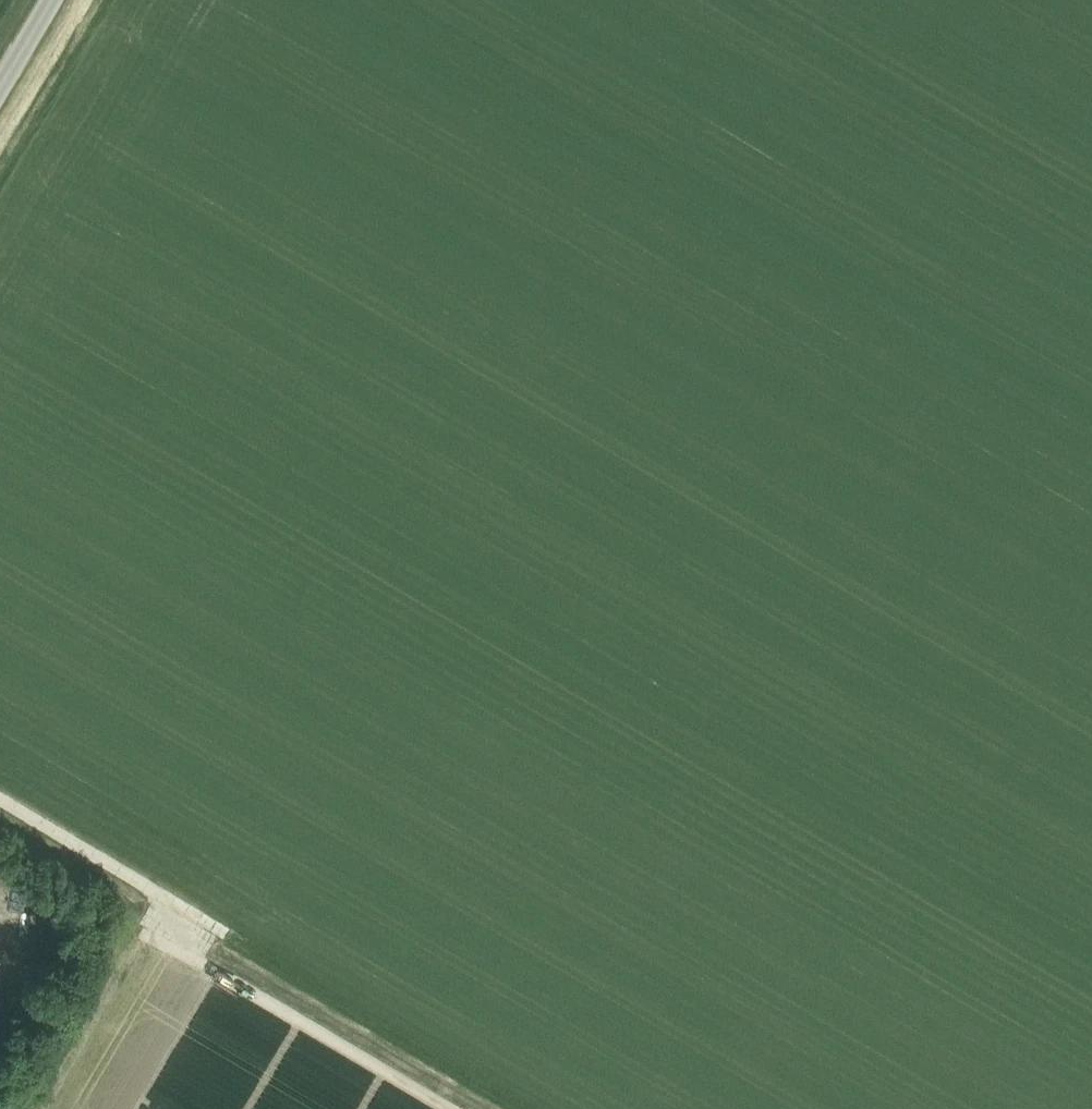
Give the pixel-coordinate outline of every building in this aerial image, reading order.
[(24,931),(39,912),(22,898),(7,917),(24,931)] [(12,936),(17,925),(0,918),(0,931),(12,936)]
